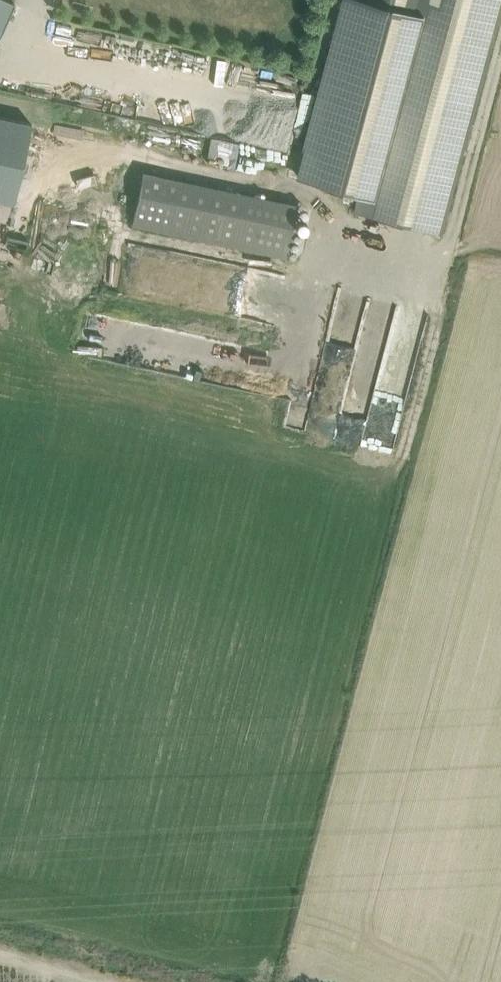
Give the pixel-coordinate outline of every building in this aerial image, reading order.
[(14,3),(8,0),(0,0),(0,32),(14,3)] [(302,176),(361,192),(356,209),(441,233),(500,13),(500,0),(348,0),(302,176)] [(13,202),(31,122),(0,116),(0,199),(13,202)] [(143,171),(132,224),(286,257),(297,202),(143,171)]
